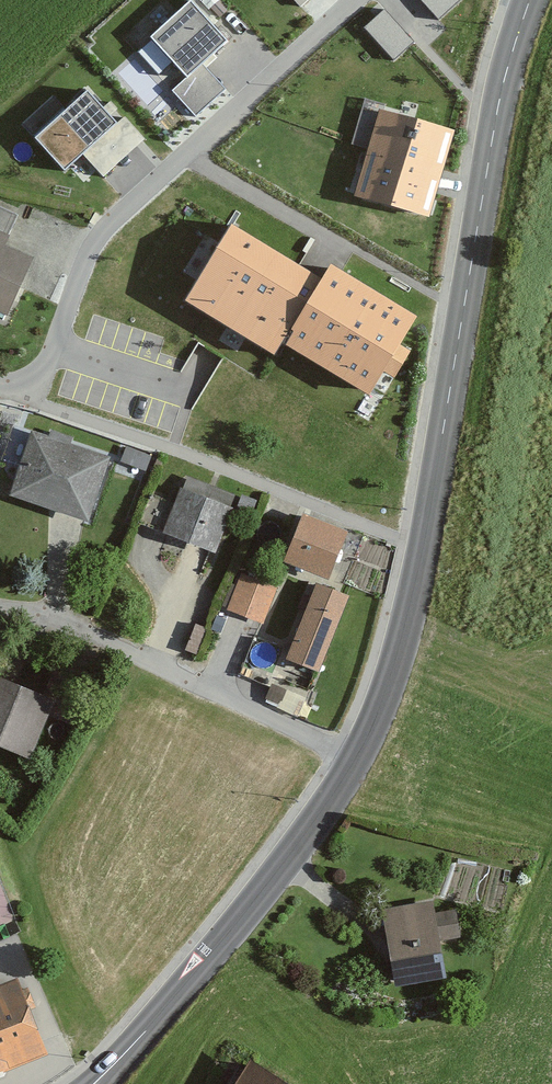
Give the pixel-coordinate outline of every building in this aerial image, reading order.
[(194,0),(185,0),(152,32),(191,72),(174,88),(198,113),(226,86),(202,62),(229,36),(194,0)] [(439,19),(460,0),(422,0),(439,19)] [(413,42),(384,10),(365,28),(394,60),(413,42)] [(118,118),(87,84),(34,131),(64,165),(80,150),(103,175),(144,137),(123,114),(118,118)] [(421,220),(444,134),(369,114),(346,201),(421,220)] [(0,210),(0,232),(12,236),(19,218),(0,210)] [(398,341),(417,312),(331,257),(321,273),(233,218),(185,293),(274,349),(283,335),(368,389),(382,367),(395,375),(411,349),(398,341)] [(0,238),(0,310),(12,316),(35,263),(5,250),(8,241),(0,238)] [(112,462),(36,438),(16,500),(92,524),(112,462)] [(148,460),(126,452),(122,466),(144,473),(148,460)] [(237,498),(191,480),(170,534),(216,552),(237,498)] [(354,534),(309,518),(291,565),(336,581),(354,534)] [(276,589),(240,576),(228,609),(264,622),(276,589)] [(354,599),(320,585),(291,657),(325,671),(354,599)] [(0,677),(0,745),(28,759),(54,702),(0,677)] [(270,701),(297,709),(301,694),(274,686),(270,701)] [(426,901),(373,912),(389,990),(440,979),(434,946),(454,942),(448,910),(428,914),(426,901)] [(0,991),(0,1064),(26,1054),(11,1014),(15,1012),(7,992),(1,995),(0,991)] [(234,1083),(299,1083),(252,1055),(234,1083)]
